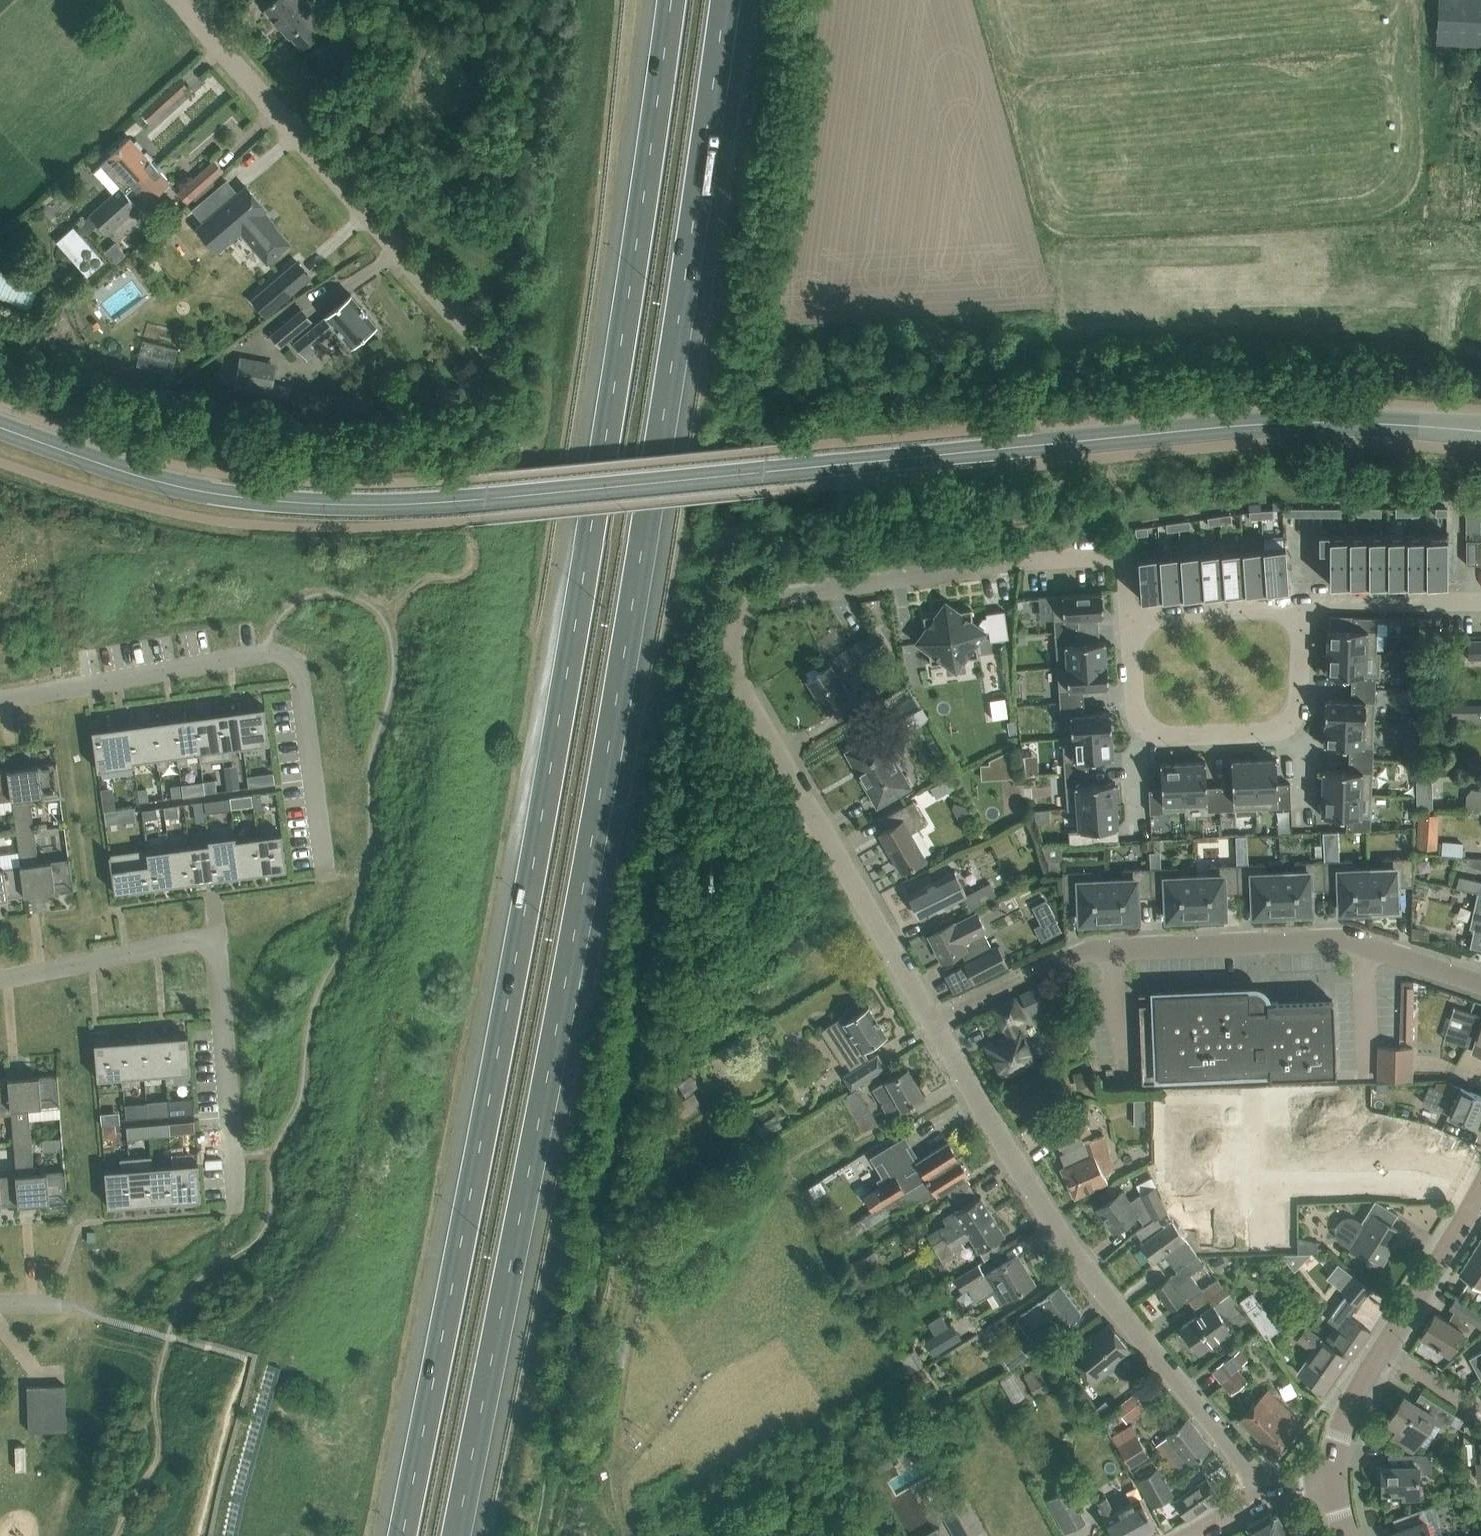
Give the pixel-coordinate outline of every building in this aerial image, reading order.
[(265,8),(290,37),(291,37),(302,49),(321,32),(310,20),(315,15),(302,0),(274,0),(265,8)] [(1442,23),(1480,24),(1480,0),(1442,0),(1442,23)] [(152,123),(189,87),(180,77),(142,113),(152,123)] [(109,158),(101,165),(120,185),(118,186),(121,189),(126,195),(156,166),(130,138),(108,157),(109,158)] [(182,188),(177,192),(186,203),(191,199),(224,170),(215,159),(182,188)] [(149,201),(170,182),(156,166),(126,195),(121,189),(92,216),(109,233),(137,207),(134,204),(144,195),(149,201)] [(289,243),(262,212),(266,209),(246,186),(198,228),(217,250),(241,230),(267,261),(289,243)] [(79,223),(62,238),(74,252),(91,237),(79,223)] [(310,276),(298,261),(267,287),(253,300),(265,313),(265,314),(280,302),(310,276)] [(293,342),(304,355),(308,361),(319,352),(314,347),(338,327),(353,346),(378,325),(352,294),(293,342)] [(282,348),(313,321),(303,309),(272,336),(282,348)] [(271,393),(276,368),(240,361),(236,387),(271,393)] [(1261,503),(1249,504),(1250,519),(1262,518),(1261,510),(1261,503)] [(1369,515),(1369,507),(1357,507),(1357,515),(1369,515)] [(1381,507),(1369,507),(1369,515),(1381,515),(1381,507)] [(1408,515),(1408,507),(1396,507),(1396,515),(1408,515)] [(1420,507),(1408,507),(1408,515),(1420,515),(1420,507)] [(1341,508),(1329,508),(1329,516),(1341,516),(1341,508)] [(1273,509),(1261,510),(1262,518),(1274,517),(1273,509)] [(1231,514),(1219,515),(1220,523),(1232,522),(1231,514)] [(1220,523),(1219,515),(1207,517),(1208,525),(1220,523)] [(1190,520),(1178,522),(1179,530),(1191,528),(1190,520)] [(1179,530),(1178,522),(1166,523),(1167,531),(1179,530)] [(1136,536),(1148,534),(1147,526),(1135,528),(1136,536)] [(1319,533),(1319,551),(1328,551),(1328,533),(1319,533)] [(1349,584),(1349,533),(1330,533),(1330,584),(1349,584)] [(1368,584),(1369,533),(1349,533),(1349,584),(1368,584)] [(1388,584),(1388,533),(1369,533),(1368,584),(1388,584)] [(1407,584),(1407,533),(1388,533),(1388,584),(1407,584)] [(1426,584),(1426,533),(1407,533),(1407,584),(1426,584)] [(1447,533),(1426,533),(1426,584),(1447,584),(1447,547),(1449,547),(1449,539),(1447,539),(1447,533)] [(1265,549),(1263,549),(1266,591),(1289,589),(1288,584),(1286,547),(1285,547),(1284,535),(1264,537),(1265,549)] [(1479,540),(1466,540),(1466,564),(1479,564),(1479,540)] [(1247,592),(1244,550),(1243,542),(1221,543),(1222,551),(1224,593),(1247,592)] [(1266,591),(1263,549),(1244,550),(1247,592),(1266,591)] [(1224,593),(1222,551),(1201,553),(1204,595),(1224,593)] [(1204,595),(1201,553),(1180,554),(1183,596),(1204,595)] [(1183,596),(1180,554),(1159,556),(1162,598),(1183,596)] [(1162,598),(1159,556),(1138,557),(1141,599),(1162,598)] [(1052,595),(1055,632),(1079,630),(1078,617),(1104,615),(1102,592),(1052,595)] [(971,609),(957,611),(951,612),(952,617),(944,618),(944,613),(924,616),(926,630),(917,641),(929,649),(931,663),(945,661),(956,670),(964,658),(978,656),(976,642),(984,631),(988,630),(990,640),(1008,637),(1004,610),(986,613),(986,616),(982,617),(977,625),(973,622),(971,609)] [(1328,629),(1327,651),(1377,653),(1377,652),(1378,617),(1354,617),(1353,629),(1328,629)] [(1080,643),(1079,630),(1055,632),(1056,645),(1065,644),(1067,665),(1067,666),(1107,664),(1105,641),(1080,643)] [(828,666),(808,679),(826,708),(848,694),(840,680),(888,651),(876,632),(826,663),(828,666)] [(1480,663),(1480,643),(1467,643),(1467,663),(1480,663)] [(1377,652),(1377,653),(1327,651),(1327,655),(1324,655),(1323,669),(1326,669),(1326,674),(1352,674),(1351,688),(1375,689),(1376,675),(1380,676),(1381,652),(1377,652)] [(1109,686),(1107,664),(1067,666),(1067,665),(1057,666),(1060,702),(1084,701),(1083,688),(1109,686)] [(1374,723),(1375,689),(1351,688),(1351,700),(1325,699),(1325,721),(1374,723)] [(1470,700),(1480,700),(1480,688),(1470,688),(1470,700)] [(1085,713),(1084,701),(1060,702),(1061,715),(1070,715),(1072,736),(1072,737),(1112,734),(1110,711),(1085,713)] [(922,705),(904,716),(911,730),(930,719),(922,705)] [(265,706),(238,709),(243,745),(270,742),(265,706)] [(243,745),(238,709),(217,712),(222,748),(221,748),(222,759),(232,757),(231,747),(243,745)] [(217,712),(195,715),(200,751),(199,752),(200,762),(222,759),(221,748),(222,748),(217,712)] [(200,751),(195,715),(173,718),(178,754),(177,754),(178,765),(188,763),(187,753),(199,752),(200,751)] [(178,754),(173,718),(153,721),(158,757),(157,757),(158,767),(168,766),(167,756),(177,754),(178,754)] [(158,757),(153,721),(129,724),(134,760),(135,760),(157,757),(158,757)] [(1016,721),(1008,722),(1010,734),(1017,733),(1016,721)] [(1373,759),(1374,723),(1325,721),(1324,725),(1321,725),(1321,739),(1324,739),(1324,744),(1349,745),(1349,758),(1373,759)] [(134,760),(129,724),(93,729),(98,769),(135,764),(135,760),(134,760)] [(881,730),(845,751),(877,808),(913,787),(881,730)] [(1114,756),(1112,734),(1072,737),(1072,736),(1062,736),(1065,773),(1089,771),(1088,758),(1114,756)] [(1276,757),(1253,759),(1255,808),(1291,807),(1290,783),(1277,783),(1276,757)] [(1372,794),(1373,759),(1349,758),(1349,771),(1323,770),(1323,775),(1319,775),(1319,788),(1322,789),(1322,793),(1372,794)] [(1255,808),(1253,759),(1231,760),(1232,785),(1219,786),(1220,810),(1255,808)] [(1426,759),(1426,771),(1454,771),(1454,759),(1426,759)] [(1220,810),(1219,786),(1207,786),(1206,761),(1182,762),(1184,807),(1186,807),(1207,806),(1208,810),(1220,810)] [(951,762),(937,768),(942,779),(956,773),(951,762)] [(1184,807),(1182,762),(1161,763),(1162,788),(1149,789),(1150,813),(1163,812),(1163,810),(1186,809),(1186,807),(1184,807)] [(62,797),(57,763),(8,769),(12,799),(16,832),(34,829),(31,802),(62,797)] [(8,769),(0,770),(0,801),(12,799),(8,769)] [(1090,784),(1089,771),(1065,773),(1067,809),(1077,809),(1077,807),(1117,805),(1117,801),(1120,800),(1119,787),(1116,787),(1115,782),(1090,784)] [(259,774),(247,776),(249,787),(261,786),(259,774)] [(953,775),(931,788),(937,798),(959,785),(953,775)] [(239,780),(226,782),(227,793),(241,791),(239,780)] [(216,783),(204,785),(206,797),(218,795),(216,783)] [(147,787),(138,789),(140,801),(149,800),(147,787)] [(182,787),(171,789),(173,801),(184,799),(182,787)] [(1466,808),(1480,808),(1480,793),(1472,791),(1466,796),(1466,808)] [(1371,829),(1372,794),(1322,793),(1321,815),(1347,816),(1346,831),(1371,830),(1371,829)] [(1433,796),(1417,796),(1417,809),(1433,809),(1433,796)] [(113,799),(102,800),(104,811),(105,811),(115,809),(113,799)] [(218,799),(204,801),(206,812),(220,811),(218,799)] [(914,800),(888,815),(894,826),(880,834),(902,872),(927,857),(912,832),(928,823),(914,800)] [(178,805),(164,807),(166,818),(179,816),(178,805)] [(1119,827),(1117,805),(1077,807),(1077,809),(1078,830),(1069,830),(1070,843),(1094,842),(1093,829),(1119,827)] [(115,809),(105,811),(106,823),(136,819),(135,807),(115,809)] [(156,807),(142,809),(144,818),(158,816),(156,807)] [(1421,814),(1419,846),(1435,847),(1436,828),(1432,828),(1433,815),(1421,814)] [(1466,832),(1467,817),(1447,816),(1446,831),(1466,832)] [(74,888),(70,858),(39,862),(34,829),(16,832),(21,865),(25,895),(74,888)] [(282,832),(258,836),(262,872),(287,868),(282,832)] [(236,835),(209,838),(209,844),(210,843),(215,878),(241,875),(236,840),(237,839),(236,835)] [(237,839),(236,840),(241,875),(262,872),(258,836),(237,839)] [(1443,840),(1442,853),(1463,855),(1464,842),(1443,840)] [(170,843),(147,847),(147,848),(153,887),(174,884),(170,850),(171,849),(170,843)] [(209,844),(190,846),(195,881),(215,878),(210,843),(209,844)] [(171,849),(170,850),(174,884),(195,881),(190,846),(171,849)] [(115,892),(153,887),(147,848),(109,853),(115,892)] [(1413,886),(1414,857),(1382,858),(1383,868),(1368,869),(1369,913),(1386,912),(1386,909),(1398,908),(1397,886),(1413,886)] [(1369,913),(1368,869),(1353,870),(1352,859),(1324,861),(1325,889),(1340,889),(1341,910),(1353,910),(1353,913),(1369,913)] [(1325,889),(1324,861),(1295,862),(1296,872),(1281,872),(1283,916),(1299,916),(1299,912),(1311,912),(1310,890),(1325,889)] [(1283,916),(1281,872),(1266,873),(1265,863),(1237,864),(1238,893),(1253,892),(1254,914),(1266,913),(1266,917),(1283,916)] [(1238,893),(1237,864),(1209,865),(1209,875),(1194,876),(1196,920),(1213,919),(1212,916),(1225,915),(1224,893),(1238,893)] [(21,865),(0,868),(0,898),(25,895),(21,865)] [(975,886),(995,880),(990,866),(971,872),(975,886)] [(1196,920),(1194,876),(1179,877),(1179,867),(1151,868),(1152,896),(1166,896),(1167,918),(1179,917),(1180,921),(1196,920)] [(1152,896),(1151,868),(1122,869),(1122,879),(1107,880),(1109,923),(1126,923),(1126,919),(1138,919),(1137,897),(1152,896)] [(955,870),(909,893),(922,918),(963,897),(968,895),(967,893),(955,870)] [(1109,923),(1107,880),(1092,880),(1092,870),(1063,871),(1064,900),(1080,899),(1080,921),(1093,921),(1093,924),(1109,923)] [(1461,877),(1458,887),(1477,892),(1480,892),(1480,882),(1467,878),(1461,877)] [(968,895),(963,897),(969,911),(997,896),(990,882),(967,893),(968,895)] [(1477,892),(1477,893),(1478,893),(1471,927),(1475,928),(1470,946),(1480,949),(1480,892),(1477,892)] [(1046,900),(1032,907),(1041,924),(1035,927),(1042,941),(1062,931),(1046,900)] [(987,932),(977,908),(954,920),(955,922),(929,935),(943,961),(965,949),(970,960),(965,963),(975,981),(1007,964),(998,943),(991,946),(985,933),(987,932)] [(1412,1039),(1414,981),(1401,980),(1400,1039),(1412,1039)] [(1038,1000),(1033,989),(1019,996),(1024,1007),(1038,1000)] [(1334,999),(1267,1002),(1267,1007),(1250,1008),(1249,989),(1155,992),(1155,1003),(1139,1004),(1142,1082),(1256,1077),(1256,1076),(1244,1076),(1244,1070),(1270,1069),(1270,1077),(1337,1074),(1334,999)] [(1024,1018),(1014,998),(994,1007),(1003,1028),(1005,1027),(1009,1035),(998,1041),(997,1039),(986,1045),(993,1058),(994,1057),(1004,1078),(1036,1062),(1021,1030),(1019,1031),(1015,1022),(1024,1018)] [(844,1016),(821,1030),(843,1064),(847,1061),(852,1070),(842,1076),(851,1089),(886,1067),(878,1053),(869,1059),(863,1049),(887,1034),(869,1006),(847,1020),(844,1016)] [(1454,1007),(1451,1017),(1463,1021),(1456,1042),(1474,1048),(1473,1050),(1480,1053),(1480,1015),(1454,1007)] [(188,1034),(163,1036),(166,1073),(166,1083),(176,1082),(176,1072),(191,1071),(188,1034)] [(166,1073),(163,1036),(141,1038),(144,1075),(166,1073)] [(144,1075),(141,1038),(120,1040),(123,1076),(122,1076),(123,1087),(133,1086),(132,1076),(144,1075)] [(120,1040),(95,1042),(98,1078),(122,1076),(123,1076),(120,1040)] [(1412,1047),(1400,1047),(1380,1047),(1379,1079),(1411,1079),(1412,1047)] [(674,1083),(682,1096),(707,1081),(700,1068),(674,1083)] [(924,1095),(908,1068),(873,1088),(889,1116),(924,1095)] [(1092,1071),(1078,1073),(1081,1088),(1095,1086),(1092,1071)] [(60,1104),(58,1074),(9,1078),(11,1113),(14,1141),(32,1140),(29,1107),(60,1104)] [(9,1078),(0,1079),(0,1114),(11,1113),(9,1078)] [(1421,1101),(1476,1125),(1480,1113),(1480,1095),(1461,1086),(1461,1087),(1448,1081),(1447,1082),(1436,1081),(1434,1086),(1429,1084),(1421,1101)] [(856,1089),(842,1097),(864,1131),(877,1123),(856,1089)] [(703,1105),(695,1092),(665,1111),(672,1122),(679,1118),(680,1120),(703,1105)] [(178,1099),(169,1100),(170,1114),(179,1114),(178,1099)] [(169,1100),(147,1102),(148,1116),(170,1114),(169,1100)] [(147,1102),(125,1104),(126,1118),(148,1116),(147,1102)] [(1334,1161),(1334,1121),(1317,1121),(1317,1105),(1296,1105),(1296,1150),(1311,1150),(1311,1161),(1334,1161)] [(1350,1121),(1334,1121),(1334,1161),(1356,1161),(1356,1150),(1371,1150),(1371,1105),(1350,1105),(1350,1121)] [(1078,1107),(1048,1125),(1064,1152),(1060,1154),(1065,1166),(1061,1168),(1075,1197),(1108,1181),(1105,1174),(1114,1170),(1105,1137),(1084,1143),(1080,1135),(1090,1129),(1078,1107)] [(116,1114),(101,1115),(102,1126),(116,1125),(116,1114)] [(1394,1124),(1405,1127),(1407,1119),(1395,1116),(1394,1124)] [(149,1124),(127,1126),(128,1138),(150,1136),(149,1124)] [(182,1124),(170,1125),(171,1136),(183,1135),(182,1124)] [(116,1126),(103,1126),(104,1139),(117,1138),(116,1126)] [(1203,1130),(1203,1148),(1238,1148),(1239,1130),(1203,1130)] [(1451,1172),(1461,1149),(1421,1132),(1412,1155),(1451,1172)] [(927,1179),(959,1159),(948,1142),(916,1161),(907,1146),(910,1144),(905,1135),(870,1156),(875,1165),(882,1161),(885,1165),(892,1176),(893,1178),(864,1195),(864,1196),(864,1195),(873,1211),(927,1179)] [(44,1150),(62,1149),(61,1137),(43,1139),(44,1150)] [(68,1200),(66,1170),(35,1172),(32,1140),(14,1141),(16,1174),(19,1204),(68,1200)] [(1239,1165),(1238,1148),(1203,1148),(1203,1165),(1239,1165)] [(198,1151),(171,1153),(172,1164),(175,1200),(202,1198),(199,1162),(198,1151)] [(152,1155),(129,1157),(133,1203),(155,1202),(152,1166),(153,1165),(152,1155)] [(121,1168),(105,1169),(108,1205),(133,1203),(129,1157),(120,1158),(121,1168)] [(847,1227),(845,1229),(845,1230),(850,1238),(867,1227),(905,1205),(906,1207),(934,1190),(937,1194),(948,1188),(967,1176),(969,1175),(959,1159),(927,1179),(873,1211),(860,1218),(860,1219),(847,1227)] [(175,1200),(172,1164),(153,1165),(152,1166),(155,1202),(175,1200)] [(1171,1177),(1171,1165),(1163,1165),(1163,1177),(1171,1177)] [(1239,1181),(1239,1165),(1203,1165),(1203,1181),(1239,1181)] [(16,1174),(0,1175),(0,1206),(19,1204),(16,1174)] [(1238,1198),(1239,1181),(1203,1181),(1203,1198),(1238,1198)] [(1155,1186),(1141,1193),(1153,1218),(1156,1216),(1167,1211),(1155,1186)] [(1164,1201),(1171,1198),(1166,1187),(1159,1190),(1164,1201)] [(1122,1191),(1098,1207),(1115,1230),(1137,1214),(1144,1225),(1153,1218),(1141,1193),(1128,1199),(1122,1191)] [(940,1228),(926,1236),(934,1248),(935,1248),(947,1240),(992,1213),(981,1195),(955,1211),(943,1218),(947,1223),(940,1228)] [(1238,1216),(1238,1198),(1203,1198),(1203,1216),(1238,1216)] [(1356,1218),(1341,1242),(1345,1244),(1350,1247),(1352,1247),(1367,1256),(1366,1258),(1370,1260),(1371,1259),(1381,1265),(1402,1232),(1391,1225),(1398,1214),(1375,1199),(1362,1221),(1356,1218)] [(947,1240),(935,1248),(942,1259),(953,1252),(954,1253),(965,1247),(962,1242),(970,1237),(979,1250),(980,1250),(997,1239),(1005,1234),(992,1213),(947,1240)] [(1144,1225),(1136,1231),(1143,1241),(1141,1243),(1154,1260),(1164,1254),(1175,1269),(1176,1268),(1178,1271),(1168,1278),(1183,1300),(1186,1299),(1187,1301),(1188,1300),(1203,1289),(1192,1273),(1205,1263),(1198,1254),(1196,1254),(1172,1220),(1164,1226),(1157,1216),(1153,1218),(1144,1225)] [(1317,1242),(1297,1237),(1298,1253),(1318,1252),(1317,1242)] [(1459,1274),(1480,1288),(1480,1239),(1459,1274)] [(1204,1255),(1216,1255),(1216,1247),(1204,1247),(1204,1255)] [(1311,1253),(1281,1253),(1294,1271),(1311,1253)] [(1035,1282),(1018,1255),(985,1275),(979,1265),(955,1279),(962,1291),(967,1288),(976,1302),(992,1292),(999,1303),(1035,1282)] [(1371,1288),(1355,1276),(1345,1268),(1333,1283),(1343,1291),(1342,1291),(1348,1296),(1358,1303),(1371,1288)] [(865,1274),(855,1280),(862,1292),(872,1286),(865,1274)] [(1168,1278),(1155,1287),(1171,1309),(1183,1300),(1168,1278)] [(1203,1289),(1188,1300),(1196,1310),(1225,1288),(1218,1278),(1203,1289)] [(1057,1328),(1081,1311),(1061,1284),(1023,1313),(1025,1315),(1019,1320),(1028,1332),(1034,1327),(1037,1333),(1040,1336),(1055,1325),(1057,1328)] [(880,1290),(870,1297),(877,1308),(887,1301),(880,1290)] [(1279,1331),(1261,1302),(1253,1292),(1240,1301),(1247,1311),(1248,1311),(1267,1339),(1279,1331)] [(1352,1358),(1371,1331),(1349,1315),(1358,1303),(1348,1296),(1331,1320),(1338,1325),(1327,1341),(1352,1358)] [(1435,1312),(1421,1335),(1449,1353),(1463,1331),(1468,1334),(1475,1323),(1480,1327),(1480,1312),(1457,1297),(1450,1307),(1455,1310),(1448,1320),(1435,1312)] [(1212,1305),(1182,1327),(1199,1351),(1230,1329),(1212,1305)] [(1307,1306),(1301,1315),(1315,1325),(1321,1317),(1307,1306)] [(935,1354),(962,1337),(954,1324),(925,1339),(935,1354)] [(1079,1330),(1058,1345),(1070,1364),(1075,1360),(1091,1379),(1094,1377),(1097,1380),(1107,1372),(1104,1368),(1130,1348),(1110,1324),(1088,1341),(1079,1330)] [(1298,1371),(1325,1390),(1348,1358),(1306,1328),(1298,1339),(1313,1350),(1298,1371)] [(1030,1357),(1046,1345),(1040,1336),(1037,1333),(1021,1345),(1030,1357)] [(915,1348),(900,1357),(904,1364),(919,1355),(915,1348)] [(1228,1356),(1212,1369),(1231,1393),(1247,1381),(1237,1368),(1247,1359),(1239,1349),(1229,1357),(1228,1356)] [(1469,1357),(1480,1379),(1480,1351),(1469,1357)] [(1040,1365),(1024,1373),(1037,1395),(1052,1387),(1040,1365)] [(67,1430),(65,1385),(28,1386),(30,1431),(67,1430)] [(1268,1390),(1240,1418),(1276,1454),(1304,1426),(1268,1390)] [(1405,1395),(1388,1422),(1398,1428),(1392,1438),(1412,1451),(1417,1442),(1431,1420),(1438,1425),(1449,1421),(1454,1413),(1448,1409),(1421,1392),(1415,1402),(1405,1395)] [(1135,1395),(1116,1409),(1128,1422),(1145,1408),(1135,1395)] [(1168,1435),(1156,1444),(1166,1458),(1178,1473),(1212,1447),(1188,1416),(1166,1433),(1168,1435)] [(1150,1455),(1137,1434),(1131,1423),(1111,1435),(1119,1446),(1131,1466),(1150,1455)] [(1477,1462),(1479,1462),(1480,1478),(1480,1441),(1475,1442),(1467,1443),(1468,1462),(1477,1462)] [(26,1445),(15,1445),(16,1470),(26,1469),(26,1445)] [(1420,1453),(1389,1454),(1389,1466),(1382,1466),(1383,1498),(1402,1497),(1402,1495),(1419,1495),(1418,1471),(1431,1470),(1431,1454),(1420,1453)] [(1067,1512),(1091,1499),(1073,1465),(1049,1478),(1067,1512)] [(1152,1509),(1174,1497),(1157,1469),(1136,1481),(1152,1509)] [(1188,1519),(1221,1496),(1208,1478),(1175,1501),(1188,1519)] [(966,1495),(954,1501),(973,1534),(985,1527),(966,1495)] [(1096,1503),(1114,1535),(1141,1535),(1157,1528),(1140,1499),(1115,1513),(1107,1497),(1096,1503)] [(954,1501),(941,1509),(957,1535),(969,1535),(973,1534),(954,1501)] [(1394,1519),(1398,1530),(1391,1532),(1392,1535),(1431,1535),(1425,1521),(1428,1520),(1424,1508),(1394,1519)] [(1079,1510),(1059,1521),(1065,1532),(1085,1521),(1079,1510)] [(1290,1528),(1286,1530),(1285,1528),(1277,1514),(1271,1513),(1248,1526),(1247,1527),(1252,1535),(1295,1535),(1290,1528)]
